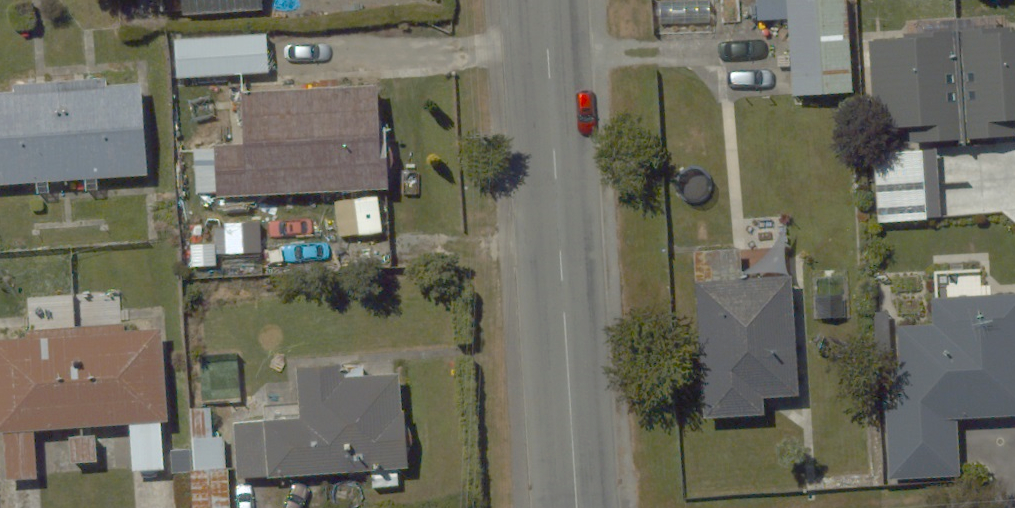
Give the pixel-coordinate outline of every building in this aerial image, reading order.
[(159,15),(258,11),(257,0),(158,0),(159,15)] [(756,23),(788,21),(793,95),(855,91),(849,0),(754,0),(756,23)] [(1014,121),(1014,28),(953,32),(912,34),(912,42),(872,45),(873,60),(861,61),(865,130),(929,126),(930,139),(959,137),(1014,134),(1014,122),(1014,121)] [(271,32),(177,34),(179,77),(272,75),(271,32)] [(0,90),(0,182),(144,174),(139,82),(0,90)] [(381,92),(243,94),(246,159),(216,161),(218,198),(385,191),(381,92)] [(926,148),(875,150),(877,222),(929,220),(926,148)] [(766,395),(799,394),(794,275),(694,280),(700,417),(766,414),(766,395)] [(880,410),(883,480),(962,477),(960,421),(1014,419),(1014,296),(986,297),(985,280),(955,281),(955,300),(935,301),(936,327),(899,328),(902,409),(880,410)] [(0,330),(0,480),(35,479),(34,428),(69,427),(70,463),(97,462),(96,426),(129,425),(131,475),(160,474),(159,424),(155,324),(0,330)] [(229,423),(232,480),(415,468),(409,376),(347,380),(346,360),(296,363),(299,419),(229,423)] [(191,430),(193,507),(224,507),(222,429),(217,429),(216,408),(191,408),(191,430)]
